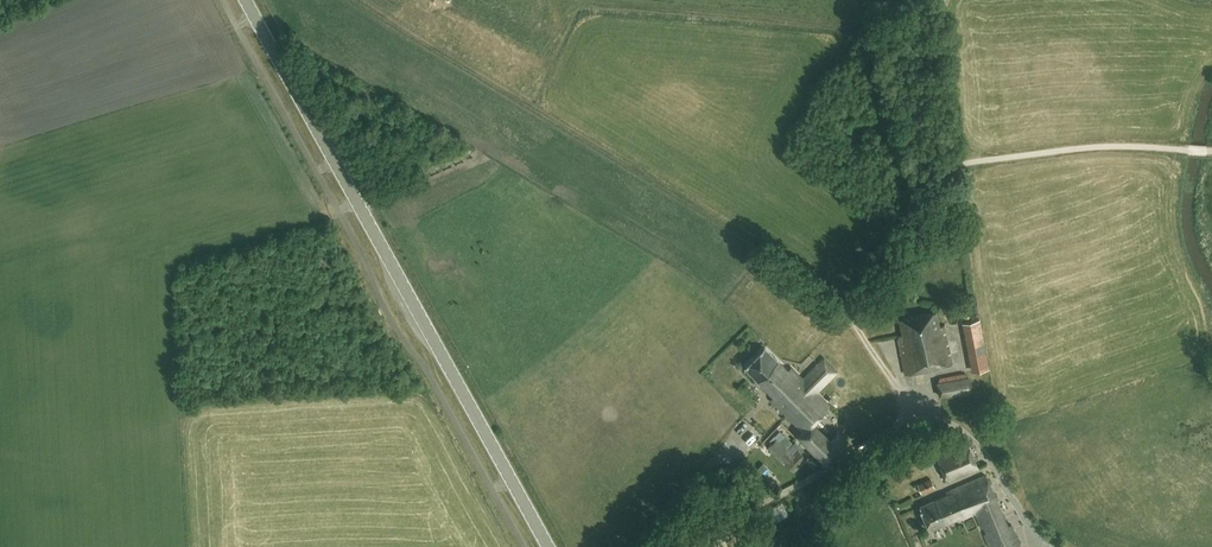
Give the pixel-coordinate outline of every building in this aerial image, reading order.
[(900,338),(898,339),(906,373),(951,362),(943,326),(939,327),(935,311),(899,320),(903,334),(899,335),(900,338)] [(979,319),(965,321),(975,371),(989,368),(979,319)] [(771,399),(803,431),(812,422),(828,406),(815,392),(836,371),(823,358),(802,379),(790,367),(787,370),(764,347),(745,367),(774,396),(771,399)] [(941,378),(938,382),(940,395),(945,398),(967,394),(970,390),(968,376),(964,374),(941,378)] [(829,438),(812,422),(803,431),(799,435),(828,462),(848,440),(837,430),(829,438)] [(774,435),(770,439),(772,442),(767,447),(784,462),(793,471),(807,458),(803,454),(804,452),(794,442),(793,443),(784,435),(779,440),(774,435)] [(937,454),(948,481),(977,468),(966,441),(937,454)] [(963,517),(975,513),(989,546),(991,546),(992,546),(1020,546),(1010,524),(1006,526),(985,476),(952,489),(963,517)] [(930,479),(918,484),(922,493),(934,487),(930,479)] [(963,517),(952,489),(950,490),(951,493),(920,505),(929,529),(956,518),(957,520),(963,517)]
